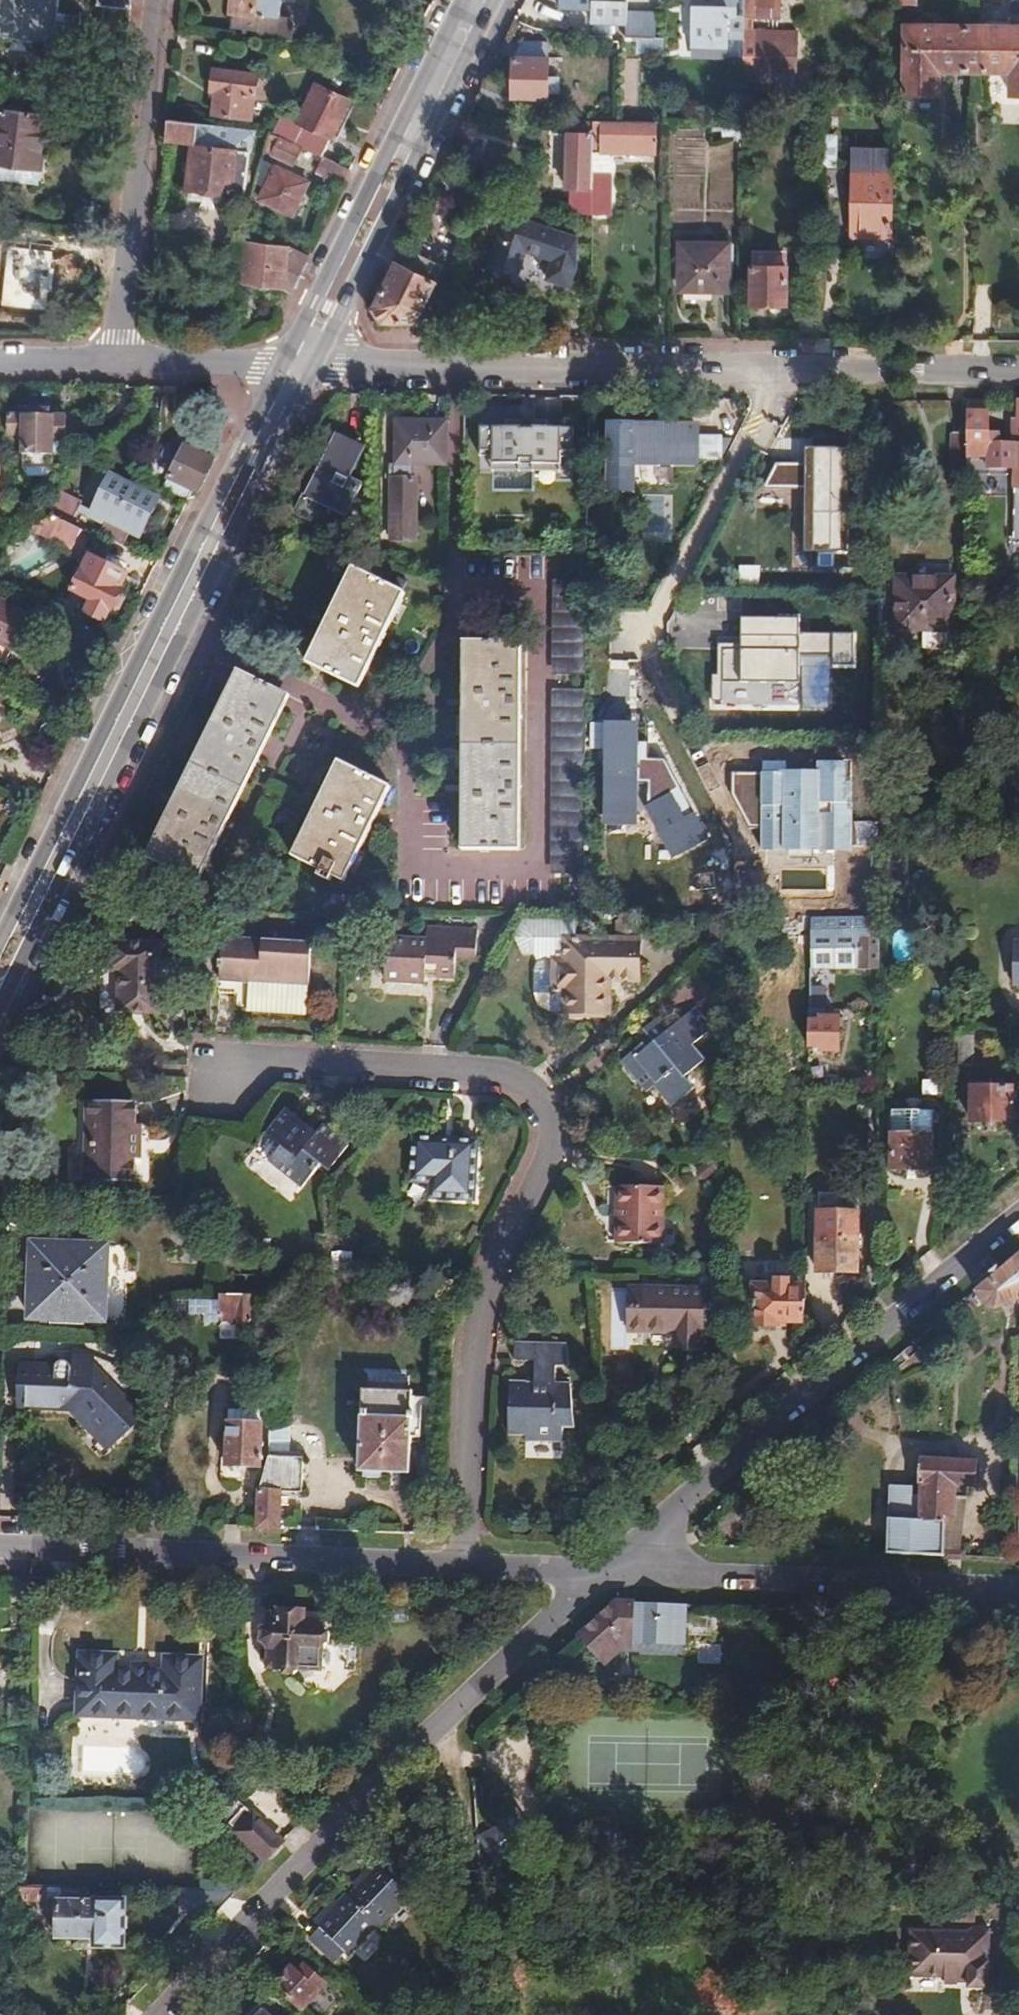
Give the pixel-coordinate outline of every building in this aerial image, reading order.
[(78,24),(54,21),(56,0),(0,0),(0,36),(76,45),(78,24)] [(128,10),(129,0),(96,0),(95,7),(128,10)] [(281,0),(230,0),(228,16),(231,16),(229,30),(248,32),(250,34),(250,39),(300,44),(302,28),(298,22),(279,19),(281,0)] [(631,0),(563,0),(563,12),(595,12),(595,26),(630,26),(631,0)] [(692,10),(734,10),(734,0),(692,0),(692,10)] [(747,21),(782,21),(783,0),(747,0),(747,21)] [(733,40),(743,40),(743,19),(733,19),(733,40)] [(903,95),(927,96),(938,96),(938,72),(974,71),(974,29),(958,29),(905,28),(903,95)] [(1005,71),(1005,95),(1018,96),(1018,29),(974,29),(974,71),(1005,71)] [(755,64),(742,64),(745,82),(774,81),(774,73),(795,73),(795,33),(756,33),(755,64)] [(546,46),(516,45),(511,59),(510,100),(543,100),(543,93),(554,93),(555,78),(544,78),(546,46)] [(253,99),(254,78),(211,73),(209,94),(212,94),(211,117),(249,121),(251,99),(253,99)] [(318,155),(345,101),(312,84),(290,127),(279,122),(273,133),(318,155)] [(38,175),(45,118),(0,114),(0,170),(38,175)] [(165,122),(163,143),(193,146),(196,125),(165,122)] [(590,204),(590,175),(590,152),(590,124),(564,123),(563,203),(590,204)] [(653,156),(653,125),(590,124),(590,152),(598,152),(598,156),(653,156)] [(816,139),(815,168),(831,168),(832,139),(816,139)] [(289,166),(297,151),(277,141),(269,156),(289,166)] [(242,195),(246,155),(188,149),(183,192),(190,192),(190,203),(224,207),(225,196),(229,197),(229,194),(242,195)] [(851,219),(890,219),(891,153),(865,154),(865,169),(852,170),(851,219)] [(339,186),(347,171),(319,158),(312,172),(339,186)] [(712,184),(734,183),(733,159),(710,160),(712,184)] [(257,168),(248,197),(289,217),(305,185),(272,168),(270,174),(257,168)] [(590,204),(590,213),(604,212),(605,175),(590,175),(590,204)] [(548,257),(559,230),(506,210),(483,269),(509,278),(522,246),(548,257)] [(851,239),(859,239),(890,239),(890,219),(851,219),(851,239)] [(278,286),(287,290),(303,259),(284,250),(261,246),(265,237),(242,225),(240,244),(244,245),(241,282),(278,286)] [(724,295),(724,246),(674,247),(674,264),(680,264),(679,296),(724,295)] [(894,246),(894,274),(908,275),(909,246),(894,246)] [(393,264),(370,308),(381,322),(412,322),(433,282),(431,281),(437,267),(415,256),(407,270),(393,264)] [(782,307),(783,268),(748,268),(748,307),(782,307)] [(1015,403),(1016,431),(1016,445),(1010,445),(993,445),(994,435),(983,435),(984,402),(961,402),(961,435),(961,454),(960,467),(960,476),(1015,476),(1015,545),(1018,545),(1018,403),(1015,403)] [(20,439),(19,457),(48,458),(49,444),(62,444),(62,419),(43,419),(44,412),(23,412),(23,419),(5,418),(4,439),(20,439)] [(410,463),(446,463),(446,420),(394,422),(394,483),(389,483),(389,544),(416,543),(415,482),(410,482),(410,463)] [(644,469),(709,467),(708,421),(613,423),(614,494),(645,493),(644,469)] [(572,444),(572,427),(479,426),(478,442),(491,443),(491,463),(560,463),(560,444),(572,444)] [(348,478),(363,446),(334,433),(295,514),(335,535),(360,484),(348,478)] [(961,454),(961,435),(948,435),(947,485),(960,485),(960,476),(960,467),(961,454)] [(179,487),(189,493),(193,495),(210,463),(172,443),(162,446),(156,460),(170,467),(164,480),(173,484),(171,490),(176,492),(179,487)] [(812,465),(775,463),(774,487),(813,488),(810,569),(852,570),(855,446),(813,445),(812,465)] [(48,458),(19,457),(19,466),(48,467),(48,458)] [(134,537),(152,500),(101,476),(93,491),(96,493),(91,504),(95,506),(91,516),(134,537)] [(51,518),(70,528),(82,505),(57,492),(51,518)] [(69,551),(77,532),(70,528),(51,518),(29,532),(69,551)] [(46,574),(53,560),(33,550),(26,564),(46,574)] [(115,591),(122,577),(85,558),(68,592),(85,601),(80,613),(101,624),(108,608),(112,609),(115,607),(119,597),(116,595),(117,592),(115,591)] [(354,688),(400,595),(349,569),(302,663),(354,688)] [(891,625),(917,625),(929,626),(945,626),(947,575),(891,572),(891,625)] [(554,581),(550,873),(581,873),(585,581),(554,581)] [(25,616),(0,604),(0,648),(7,652),(13,639),(22,643),(28,631),(20,627),(25,616)] [(716,708),(833,710),(834,668),(858,668),(859,634),(807,633),(807,619),(743,618),(743,643),(717,642),(716,708)] [(513,846),(520,640),(461,640),(455,846),(513,846)] [(199,866),(279,706),(229,681),(149,843),(199,866)] [(336,882),(381,789),(329,765),(285,858),(315,872),(312,878),(320,882),(323,875),(336,882)] [(763,830),(764,854),(858,853),(858,768),(740,768),(740,830),(763,830)] [(728,916),(717,916),(717,933),(728,933),(728,916)] [(877,967),(877,916),(869,916),(869,922),(853,922),(853,919),(814,918),(813,938),(854,939),(853,967),(877,967)] [(636,987),(637,940),(572,940),(573,922),(520,922),(510,939),(520,957),(532,957),(536,962),(530,970),(530,995),(535,1009),(551,1016),(607,1016),(608,988),(636,987)] [(473,959),(475,932),(424,928),(423,942),(372,939),(371,958),(382,959),(381,974),(450,979),(452,958),(473,959)] [(216,940),(212,980),(300,989),(304,950),(216,940)] [(104,943),(103,963),(114,962),(114,972),(113,1012),(155,1012),(156,943),(104,943)] [(1010,951),(1009,987),(1018,988),(1018,951),(1010,951)] [(114,962),(103,963),(103,972),(114,972),(114,962)] [(815,999),(831,996),(828,976),(812,979),(815,999)] [(300,989),(212,980),(209,1005),(224,1007),(223,1019),(296,1026),(300,989)] [(807,1007),(806,1043),(822,1043),(822,1051),(841,1051),(842,1015),(824,1015),(824,1008),(807,1007)] [(644,1050),(640,1045),(618,1063),(644,1094),(651,1088),(669,1109),(693,1090),(683,1078),(703,1062),(690,1047),(712,1029),(695,1008),(669,1030),(659,1018),(642,1032),(648,1039),(652,1043),(644,1050)] [(648,1039),(640,1045),(644,1050),(652,1043),(648,1039)] [(968,1041),(953,1041),(953,1070),(968,1071),(968,1041)] [(1011,1087),(968,1086),(968,1123),(1010,1124),(1011,1087)] [(142,1154),(143,1121),(131,1121),(131,1101),(89,1100),(86,1181),(134,1182),(134,1160),(140,1159),(140,1154),(142,1154)] [(328,1175),(347,1149),(321,1128),(316,1135),(284,1110),(264,1136),(280,1148),(266,1165),(301,1191),(319,1169),(328,1175)] [(890,1116),(888,1169),(930,1170),(930,1134),(931,1117),(916,1117),(890,1116)] [(433,1147),(433,1140),(411,1139),(408,1183),(428,1184),(427,1199),(471,1201),(474,1143),(450,1141),(450,1148),(433,1147)] [(609,1187),(607,1244),(651,1245),(653,1188),(609,1187)] [(813,1213),(812,1272),(851,1273),(852,1214),(813,1213)] [(102,1324),(105,1248),(29,1245),(27,1320),(102,1324)] [(971,1292),(985,1308),(994,1309),(1018,1297),(1018,1252),(971,1292)] [(773,1315),(801,1316),(802,1295),(793,1295),(794,1279),(778,1278),(778,1272),(765,1271),(764,1277),(747,1277),(746,1320),(773,1320),(773,1315)] [(627,1333),(665,1333),(666,1328),(675,1328),(675,1333),(675,1348),(701,1349),(701,1292),(628,1290),(627,1333)] [(220,1324),(233,1325),(250,1326),(251,1297),(218,1297),(217,1319),(219,1319),(220,1324)] [(506,1385),(505,1438),(520,1438),(521,1444),(557,1445),(557,1432),(569,1432),(567,1387),(554,1387),(553,1370),(565,1370),(564,1347),(512,1345),(511,1363),(531,1363),(530,1386),(506,1385)] [(73,1411),(102,1440),(121,1421),(129,1428),(145,1411),(126,1392),(123,1396),(92,1364),(81,1374),(20,1371),(19,1408),(73,1411)] [(360,1388),(356,1471),(362,1471),(361,1477),(378,1478),(379,1472),(406,1473),(408,1434),(417,1435),(418,1417),(408,1416),(410,1391),(360,1388)] [(226,1426),(224,1466),(259,1468),(260,1427),(258,1427),(259,1414),(229,1413),(228,1426),(226,1426)] [(121,1421),(102,1440),(109,1448),(129,1428),(121,1421)] [(258,1487),(256,1528),(275,1529),(277,1492),(297,1493),(299,1455),(266,1453),(265,1483),(258,1487)] [(887,1485),(884,1554),(942,1556),(943,1523),(950,1511),(950,1494),(971,1494),(971,1481),(977,1481),(977,1461),(919,1459),(918,1480),(923,1480),(921,1512),(912,1512),(913,1485),(887,1485)] [(943,1523),(942,1556),(969,1557),(971,1494),(950,1494),(950,1511),(943,1523)] [(677,1606),(610,1603),(578,1633),(575,1636),(593,1655),(614,1636),(623,1636),(623,1642),(676,1645),(677,1606)] [(323,1617),(309,1616),(309,1613),(282,1612),(282,1615),(273,1615),(273,1625),(266,1631),(266,1641),(274,1649),(274,1652),(269,1657),(268,1665),(273,1671),(273,1673),(283,1673),(283,1676),(285,1680),(287,1682),(290,1684),(293,1685),(297,1684),(300,1682),(302,1680),(304,1677),(304,1674),(321,1674),(322,1652),(326,1651),(329,1649),(332,1646),(333,1642),(334,1638),(334,1634),(332,1631),(330,1627),(327,1625),(323,1623),(323,1617)] [(699,1644),(698,1662),(719,1663),(720,1645),(699,1644)] [(143,1672),(129,1672),(109,1671),(109,1654),(77,1653),(76,1714),(195,1720),(197,1658),(162,1657),(161,1673),(143,1672)] [(129,1663),(129,1672),(143,1672),(144,1664),(129,1663)] [(84,1769),(121,1772),(123,1748),(85,1746),(84,1769)] [(231,1818),(232,1798),(208,1797),(208,1817),(231,1818)] [(230,1827),(235,1831),(250,1815),(232,1798),(231,1818),(226,1823),(230,1827)] [(516,1812),(481,1833),(497,1859),(532,1838),(516,1812)] [(235,1831),(263,1860),(279,1843),(250,1815),(235,1831)] [(326,1915),(322,1911),(311,1923),(320,1931),(310,1942),(328,1959),(338,1948),(344,1955),(376,1923),(378,1926),(408,1895),(403,1890),(412,1880),(394,1863),(384,1872),(375,1863),(363,1875),(366,1878),(357,1889),(348,1898),(345,1894),(335,1905),(326,1915)] [(366,1878),(363,1875),(353,1885),(357,1889),(366,1878)] [(41,1888),(19,1888),(17,1887),(11,1906),(20,1910),(25,1898),(40,1899),(41,1888)] [(231,1893),(172,1892),(171,1912),(211,1914),(231,1893)] [(332,1901),(322,1911),(326,1915),(335,1905),(332,1901)] [(51,1904),(50,1933),(86,1935),(86,1945),(118,1946),(120,1906),(51,1904)] [(435,1919),(425,1920),(426,1936),(437,1934),(435,1919)] [(945,1937),(945,1932),(929,1932),(928,1975),(947,1975),(946,1983),(959,1983),(959,1975),(972,1976),(971,1983),(971,1989),(990,1989),(991,1929),(972,1929),(972,1933),(972,1937),(945,1937)] [(291,1977),(278,1992),(301,2013),(324,1990),(308,1975),(299,1985),(291,1977)]
